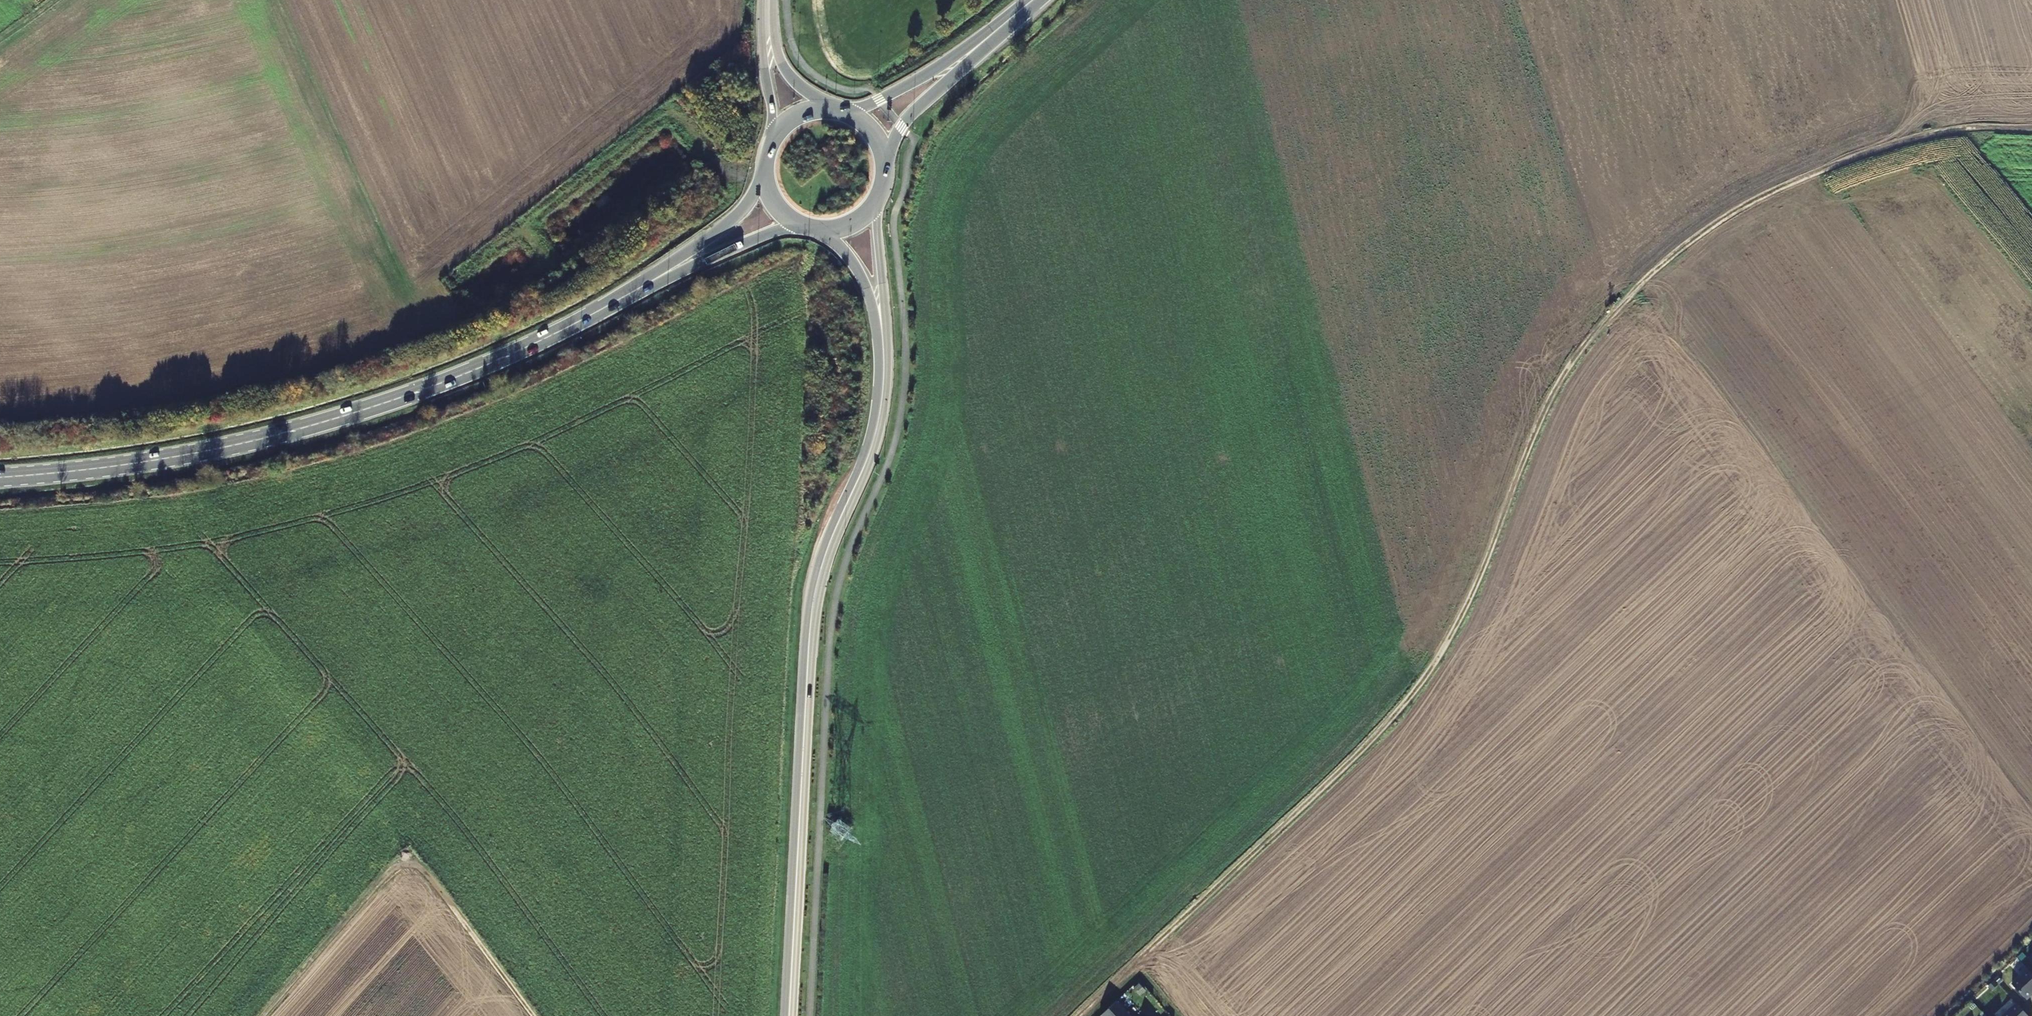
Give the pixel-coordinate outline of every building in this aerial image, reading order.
[(2028,970),(2012,985),(2027,1001),(2031,996),(2031,974),(2028,970)] [(1115,1000),(1099,1015),(1130,1015),(1115,1000)] [(2017,1003),(2003,1015),(2028,1015),(2017,1003)]
